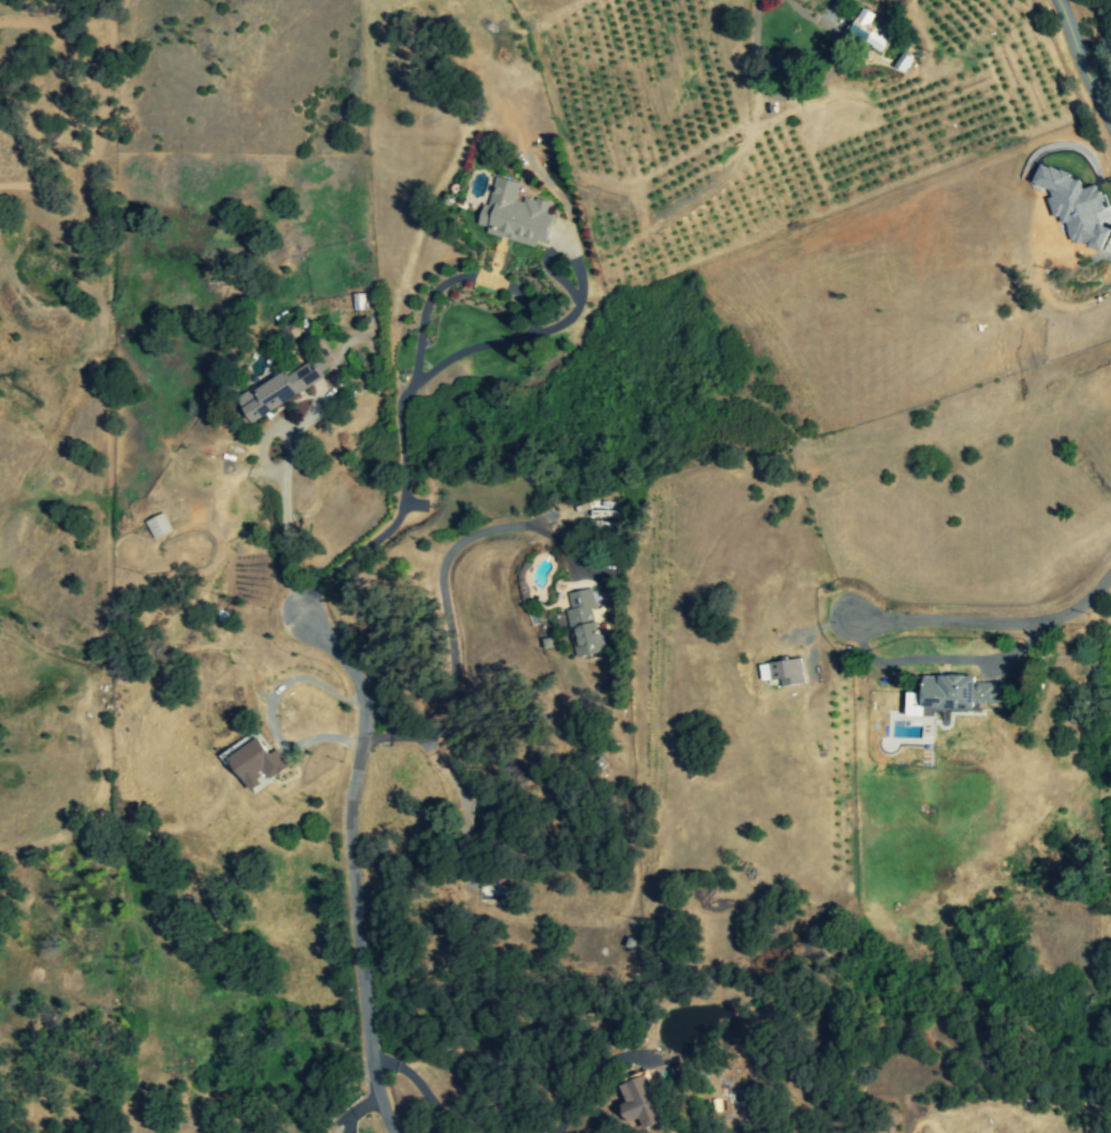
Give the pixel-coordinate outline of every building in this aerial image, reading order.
[(888,39),(867,28),(874,15),(862,9),(857,19),(852,17),(843,34),(881,53),(888,39)] [(895,67),(905,72),(912,59),(903,53),(895,67)] [(800,59),(778,58),(777,77),(799,78),(800,59)] [(486,233),(544,248),(552,215),(546,214),(549,201),(534,197),(533,202),(515,198),(519,181),(493,175),(481,225),(487,227),(486,233)] [(352,294),(353,310),(364,310),(363,293),(352,294)] [(253,423),(328,374),(316,356),(288,375),(284,370),(238,400),(253,423)] [(146,521),(154,539),(172,531),(164,513),(146,521)] [(592,589),(568,593),(571,609),(567,610),(575,657),(602,653),(592,589)] [(762,681),(780,680),(780,686),(803,684),(801,660),(760,663),(762,681)] [(973,710),(974,703),(1003,704),(1003,683),(973,682),(974,676),(922,675),(922,709),(973,710)] [(221,756),(225,762),(253,740),(249,735),(221,756)] [(270,755),(258,738),(228,759),(251,792),(289,766),(277,749),(270,755)] [(619,1086),(626,1103),(620,1105),(627,1123),(639,1118),(644,1129),(665,1120),(647,1074),(619,1086)]
